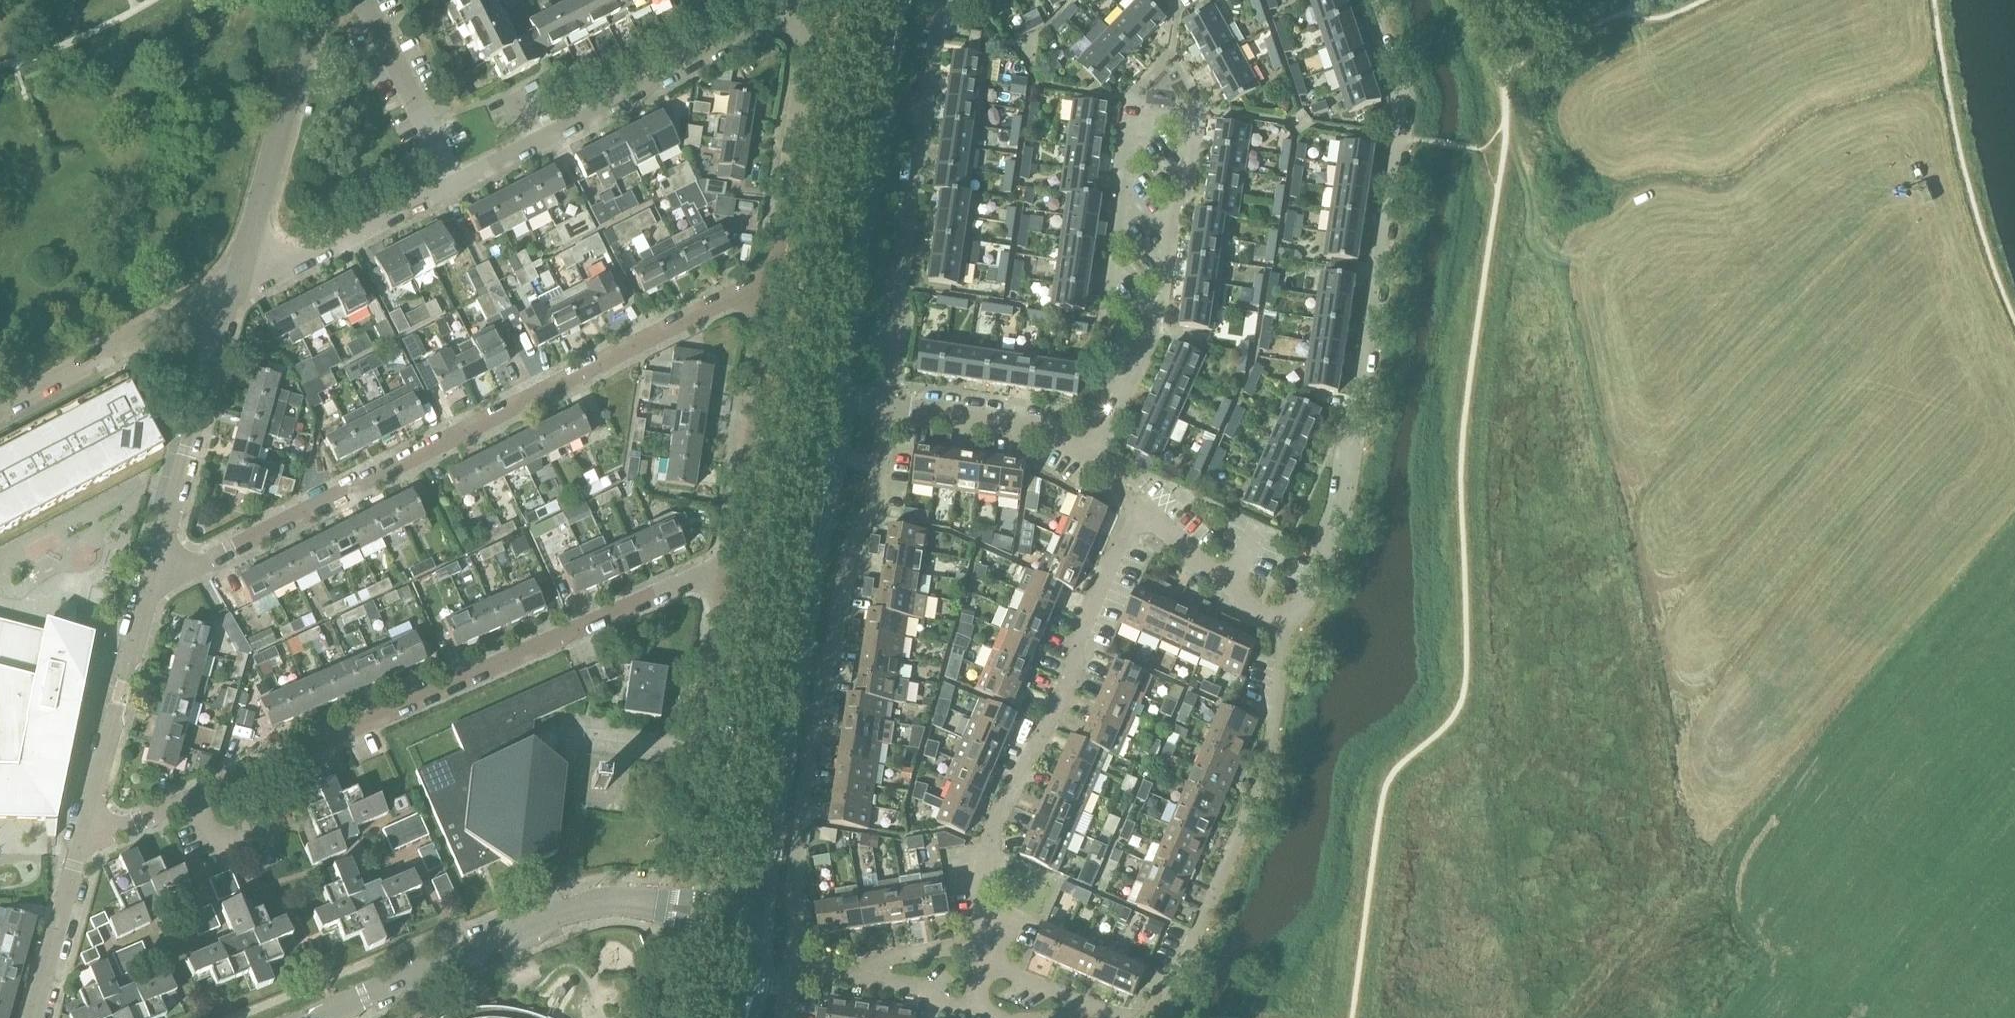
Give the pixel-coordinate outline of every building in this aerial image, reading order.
[(476,69),(491,61),(502,82),(664,0),(573,0),(552,11),(549,4),(543,7),(546,14),(528,23),(536,38),(512,49),(503,32),(510,29),(507,23),(500,26),(487,0),(441,0),(476,69)] [(515,7),(512,0),(510,0),(504,3),(508,11),(515,7)] [(1126,13),(1150,36),(1166,19),(1146,0),(1138,0),(1126,13)] [(1263,9),(1260,0),(1250,0),(1254,12),(1263,9)] [(1275,0),(1266,0),(1270,11),(1278,8),(1275,0)] [(1351,14),(1347,0),(1319,0),(1312,2),(1319,25),(1351,14)] [(1073,4),(1062,15),(1068,21),(1079,10),(1073,4)] [(1196,43),(1226,27),(1215,6),(1185,23),(1196,43)] [(1268,24),(1263,9),(1254,12),(1259,27),(1268,24)] [(1134,53),(1150,36),(1126,13),(1110,29),(1134,53)] [(1327,47),(1359,36),(1351,14),(1319,25),(1327,47)] [(1057,32),(1068,21),(1062,15),(1051,27),(1057,32)] [(1027,25),(1031,32),(1045,25),(1041,17),(1027,25)] [(1280,40),(1288,37),(1283,22),(1275,25),(1280,40)] [(1017,39),(1031,32),(1027,25),(1013,32),(1017,39)] [(1208,64),(1237,47),(1226,27),(1196,43),(1208,64)] [(1118,70),(1134,53),(1110,29),(1093,46),(1118,70)] [(971,31),(971,33),(969,43),(981,45),(983,33),(971,31)] [(1334,69),(1366,58),(1359,36),(1327,47),(1334,69)] [(1294,52),(1288,37),(1280,40),(1285,55),(1294,52)] [(1269,56),(1278,53),(1273,38),(1264,41),(1269,56)] [(1102,86),(1118,70),(1093,46),(1077,63),(1102,86)] [(1219,84),(1249,68),(1237,47),(1208,64),(1219,84)] [(955,53),(952,74),(986,79),(989,58),(955,53)] [(1283,68),(1278,53),(1269,56),(1274,71),(1283,68)] [(1342,91),(1374,80),(1366,58),(1334,69),(1342,91)] [(1294,82),(1302,80),(1297,65),(1289,68),(1294,82)] [(1249,68),(1219,84),(1230,104),(1260,88),(1249,68)] [(986,79),(952,74),(949,97),(982,102),(986,79)] [(1012,86),(1027,88),(1028,80),(1013,78),(1012,86)] [(1307,95),(1302,80),(1294,82),(1299,97),(1307,95)] [(1374,80),(1342,91),(1349,113),(1381,102),(1374,80)] [(1026,96),(1027,88),(1012,86),(1010,94),(1026,96)] [(730,93),(726,117),(751,121),(752,109),(758,110),(760,99),(754,98),(754,97),(730,93)] [(982,102),(949,97),(945,120),(979,125),(982,102)] [(1071,122),(1105,127),(1108,106),(1075,101),(1071,122)] [(708,115),(710,105),(694,102),(692,112),(708,115)] [(1314,115),(1329,110),(1326,102),(1311,107),(1314,115)] [(1040,104),(1031,103),(1029,118),(1038,120),(1040,104)] [(662,112),(638,124),(654,157),(679,145),(662,112)] [(713,140),(723,141),(747,145),(751,121),(726,117),(717,116),(713,140)] [(1014,116),(1011,132),(1021,133),(1023,118),(1014,116)] [(1038,120),(1029,118),(1027,134),(1036,135),(1038,120)] [(979,125),(945,120),(942,143),(976,148),(979,125)] [(1068,145),(1102,150),(1105,127),(1071,122),(1068,145)] [(1215,144),(1248,149),(1252,127),(1218,122),(1215,144)] [(635,167),(654,157),(638,124),(631,128),(629,126),(621,130),(622,133),(618,135),(629,157),(635,167)] [(685,136),(701,138),(702,128),(686,126),(685,136)] [(1011,132),(1009,147),(1018,149),(1021,133),(1011,132)] [(618,135),(597,145),(608,168),(629,157),(618,135)] [(701,138),(685,136),(683,145),(699,148),(701,138)] [(713,140),(711,139),(710,150),(721,152),(717,179),(742,182),(747,145),(723,141),(713,140)] [(1282,156),(1290,157),(1292,142),(1284,141),(1282,156)] [(1338,165),(1372,170),(1375,147),(1341,142),(1338,165)] [(976,148),(942,143),(939,166),(972,171),(976,148)] [(1248,149),(1215,144),(1211,167),(1245,172),(1248,149)] [(1307,146),(1298,144),(1296,160),(1305,161),(1307,146)] [(616,183),(608,168),(597,145),(587,151),(584,149),(578,152),(577,156),(575,157),(586,179),(595,175),(602,190),(616,183)] [(1102,150),(1068,145),(1065,168),(1098,173),(1102,150)] [(1025,148),(1022,163),(1031,165),(1034,149),(1025,148)] [(1290,157),(1282,156),(1279,171),(1288,173),(1290,157)] [(1016,163),(1007,161),(1005,177),(1014,178),(1016,163)] [(665,180),(672,194),(696,182),(687,163),(673,169),(675,175),(665,180)] [(1029,180),(1031,165),(1022,163),(1020,179),(1029,180)] [(1372,170),(1338,165),(1335,188),(1368,193),(1372,170)] [(972,171),(939,166),(935,191),(942,192),(943,190),(969,193),(972,171)] [(1245,172),(1211,167),(1208,190),(1242,195),(1245,172)] [(1295,167),(1293,183),(1302,184),(1304,168),(1295,167)] [(553,168),(531,179),(548,212),(558,206),(553,196),(564,190),(553,168)] [(1098,173),(1065,168),(1061,193),(1068,194),(1069,192),(1095,196),(1098,173)] [(1002,192),(1012,194),(1014,178),(1005,177),(1002,192)] [(531,179),(510,190),(521,212),(532,207),(537,217),(548,212),(531,179)] [(665,197),(672,194),(665,180),(658,183),(665,197)] [(725,196),(726,184),(706,181),(704,193),(725,196)] [(672,194),(679,208),(690,230),(691,229),(708,262),(731,250),(720,228),(708,234),(693,204),(704,198),(696,182),(672,194)] [(1293,183),(1291,198),(1299,199),(1302,184),(1293,183)] [(1275,201),(1284,203),(1286,188),(1277,186),(1275,201)] [(1368,193),(1335,188),(1331,211),(1365,216),(1368,193)] [(1027,189),(1025,204),(1033,206),(1035,190),(1027,189)] [(510,190),(489,201),(505,234),(527,224),(521,212),(510,190)] [(942,192),(939,213),(973,218),(976,195),(969,193),(943,190),(942,192)] [(1242,195),(1208,190),(1204,212),(1231,217),(1230,219),(1238,220),(1242,195)] [(622,196),(630,211),(638,206),(631,192),(622,196)] [(1069,192),(1068,194),(1065,215),(1099,220),(1102,197),(1095,196),(1069,192)] [(679,208),(672,194),(664,198),(671,212),(679,208)] [(611,220),(630,211),(622,196),(604,205),(603,203),(590,209),(599,228),(612,221),(611,220)] [(505,234),(489,201),(466,213),(478,235),(489,229),(494,240),(505,234)] [(1281,218),(1284,203),(1275,201),(1273,217),(1281,218)] [(1006,224),(1015,225),(1017,210),(1009,209),(1006,224)] [(633,218),(640,233),(656,224),(649,210),(633,218)] [(1231,217),(1204,212),(1197,211),(1193,234),(1227,239),(1230,219),(1231,217)] [(1365,216),(1331,211),(1328,234),(1361,239),(1365,216)] [(555,227),(556,230),(564,244),(565,246),(595,230),(586,212),(555,227)] [(1286,228),(1295,229),(1297,214),(1288,212),(1286,228)] [(973,218),(939,213),(936,236),(969,241),(973,218)] [(1099,220),(1065,215),(1062,238),(1095,243),(1099,220)] [(1022,217),(1020,232),(1029,233),(1031,218),(1022,217)] [(642,236),(640,233),(633,218),(612,229),(621,247),(642,236)] [(1012,240),(1015,225),(1006,224),(1004,239),(1012,240)] [(440,225),(418,236),(434,269),(456,258),(440,225)] [(1293,244),(1295,229),(1286,228),(1284,243),(1293,244)] [(691,229),(690,230),(670,239),(687,272),(708,262),(691,229)] [(548,234),(555,248),(564,244),(556,230),(548,234)] [(1020,232),(1018,247),(1027,249),(1029,233),(1020,232)] [(1268,247),(1277,248),(1279,233),(1270,232),(1268,247)] [(606,252),(597,234),(575,245),(581,256),(591,251),(595,258),(606,252)] [(1193,234),(1190,257),(1224,262),(1227,239),(1193,234)] [(1361,239),(1328,234),(1324,257),(1358,262),(1361,239)] [(412,280),(434,269),(418,236),(396,247),(412,280)] [(969,241),(936,236),(932,259),(966,264),(969,241)] [(1095,243),(1062,238),(1058,261),(1092,266),(1095,243)] [(687,272),(670,239),(649,250),(665,283),(687,272)] [(396,247),(374,258),(391,291),(412,280),(396,247)] [(567,251),(575,265),(583,262),(576,247),(567,251)] [(1275,263),(1277,248),(1268,247),(1266,262),(1275,263)] [(644,294),(665,283),(649,250),(639,255),(644,266),(633,271),(644,294)] [(524,251),(516,255),(523,270),(531,265),(524,251)] [(565,270),(575,265),(567,251),(558,256),(565,270)] [(1001,253),(999,268),(1008,270),(1010,254),(1001,253)] [(523,270),(516,255),(507,260),(514,274),(523,270)] [(1190,257),(1187,280),(1220,285),(1224,262),(1190,257)] [(966,264),(932,259),(929,282),(963,287),(966,264)] [(1092,266),(1058,261),(1055,284),(1089,289),(1092,266)] [(476,268),(488,293),(500,287),(488,262),(476,268)] [(1016,262),(1013,277),(1022,279),(1025,263),(1016,262)] [(523,270),(530,284),(538,279),(531,265),(523,270)] [(477,298),(488,293),(476,268),(464,274),(477,298)] [(996,284),(1006,285),(1008,270),(999,268),(996,284)] [(521,288),(530,284),(523,270),(514,274),(521,288)] [(1322,273),(1318,296),(1352,301),(1355,278),(1322,273)] [(329,286),(345,319),(368,307),(351,274),(329,286)] [(1271,274),(1268,290),(1278,291),(1280,275),(1271,274)] [(608,275),(585,286),(600,316),(622,305),(608,275)] [(1254,290),(1262,291),(1265,276),(1256,275),(1254,290)] [(1013,277),(1011,293),(1020,294),(1022,279),(1013,277)] [(1220,285),(1187,280),(1183,303),(1217,308),(1220,285)] [(562,295),(562,296),(566,305),(577,327),(600,316),(585,286),(584,284),(562,295)] [(1089,289),(1055,284),(1052,307),(1085,312),(1089,289)] [(307,297),(318,319),(330,313),(332,317),(343,320),(345,319),(329,286),(307,297)] [(500,287),(488,293),(499,314),(511,308),(501,286),(500,287)] [(1260,307),(1262,291),(1254,290),(1251,305),(1260,307)] [(1268,290),(1266,305),(1276,307),(1278,291),(1268,290)] [(488,293),(477,298),(475,299),(486,321),(499,314),(488,293)] [(541,306),(545,315),(556,337),(577,327),(566,305),(562,296),(541,306)] [(1352,301),(1318,296),(1315,319),(1349,324),(1352,301)] [(307,297),(285,307),(297,329),(303,340),(323,330),(318,319),(307,297)] [(938,297),(937,306),(952,308),(953,299),(938,297)] [(969,302),(953,299),(952,308),(967,311),(969,302)] [(435,300),(425,305),(432,319),(442,313),(435,300)] [(1214,331),(1217,308),(1183,303),(1180,326),(1214,331)] [(540,304),(519,315),(535,348),(556,337),(545,315),(541,306),(540,304)] [(998,306),(983,304),(982,313),(997,315),(998,306)] [(410,330),(432,319),(425,305),(403,317),(410,330)] [(997,315),(1012,317),(1014,308),(998,306),(997,315)] [(303,340),(297,329),(285,307),(264,318),(275,340),(286,335),(291,346),(303,340)] [(410,330),(403,317),(399,309),(388,315),(398,336),(410,330)] [(1042,322),(1044,313),(1028,311),(1027,320),(1042,322)] [(1059,316),(1044,313),(1042,322),(1058,325),(1059,316)] [(385,319),(373,326),(382,344),(395,337),(385,319)] [(444,319),(433,324),(440,337),(450,332),(444,319)] [(1264,319),(1262,335),(1271,336),(1273,321),(1264,319)] [(1349,324),(1315,319),(1312,342),(1345,347),(1349,324)] [(1088,334),(1089,326),(1073,323),(1072,331),(1088,334)] [(480,336),(470,341),(487,372),(508,361),(492,330),(480,336)] [(366,335),(356,340),(363,353),(372,348),(366,335)] [(1271,336),(1262,335),(1259,350),(1269,352),(1271,336)] [(941,376),(946,343),(923,339),(918,373),(941,376)] [(363,353),(356,340),(346,345),(353,358),(363,353)] [(449,350),(465,383),(487,372),(470,341),(459,347),(458,346),(449,350)] [(1238,357),(1248,358),(1250,343),(1241,341),(1238,357)] [(1345,347),(1312,342),(1308,365),(1342,370),(1345,347)] [(964,380),(969,346),(946,343),(941,376),(964,380)] [(1165,364),(1196,378),(1206,357),(1175,343),(1165,364)] [(987,383),(992,349),(969,346),(964,380),(987,383)] [(668,388),(679,390),(708,394),(712,367),(701,366),(703,352),(674,348),(668,388)] [(312,360),(319,375),(329,370),(341,364),(333,349),(312,360)] [(1015,353),(992,349),(987,383),(1010,386),(1015,353)] [(443,394),(465,383),(449,350),(426,362),(427,363),(416,368),(427,391),(438,385),(443,394)] [(1037,356),(1015,353),(1010,386),(1032,390),(1037,356)] [(365,359),(372,372),(382,366),(376,354),(365,359)] [(1060,360),(1037,356),(1032,390),(1055,393),(1060,360)] [(1246,374),(1248,358),(1238,357),(1236,372),(1246,374)] [(320,377),(319,375),(312,360),(311,358),(289,369),(299,388),(320,377)] [(362,377),(372,372),(365,359),(355,364),(362,377)] [(1060,360),(1055,393),(1078,397),(1083,363),(1060,360)] [(255,370),(249,394),(286,404),(300,408),(303,398),(276,390),(279,377),(284,378),(287,368),(268,363),(265,373),(255,370)] [(1156,385),(1187,399),(1196,378),(1165,364),(1156,385)] [(1250,379),(1258,383),(1264,368),(1257,365),(1250,379)] [(1342,370),(1308,365),(1305,388),(1338,393),(1342,370)] [(385,397),(401,429),(423,418),(417,407),(428,402),(410,367),(398,373),(405,387),(385,397)] [(337,385),(329,370),(319,375),(320,377),(327,391),(337,385)] [(640,386),(650,387),(652,373),(642,371),(640,386)] [(327,391),(320,377),(299,388),(310,410),(322,404),(317,396),(327,391)] [(1251,397),(1258,383),(1250,379),(1243,394),(1251,397)] [(1146,406),(1178,420),(1187,399),(1156,385),(1146,406)] [(0,444),(0,534),(163,449),(133,392),(130,386),(107,397),(103,390),(0,444)] [(648,401),(650,387),(640,386),(638,400),(648,401)] [(677,403),(676,413),(705,417),(708,394),(679,390),(677,403)] [(286,405),(286,404),(249,394),(242,417),(266,424),(280,427),(293,431),(296,421),(282,418),(286,405)] [(401,429),(385,397),(364,407),(369,417),(380,439),(401,429)] [(1281,418),(1312,432),(1321,411),(1290,397),(1281,418)] [(1217,416),(1225,420),(1233,403),(1224,399),(1217,416)] [(1168,441),(1178,420),(1146,406),(1137,428),(1168,441)] [(342,418),(347,428),(358,450),(380,439),(369,417),(364,407),(342,418)] [(1231,422),(1239,425),(1246,410),(1238,407),(1231,422)] [(577,408),(555,419),(568,445),(590,434),(577,408)] [(674,430),(673,436),(701,441),(705,417),(676,413),(674,430)] [(1217,437),(1225,420),(1217,416),(1209,434),(1217,437)] [(266,424),(242,417),(236,440),(260,447),(263,435),(290,442),(293,431),(280,427),(266,424)] [(635,418),(634,431),(644,432),(646,420),(635,418)] [(1302,453),(1312,432),(1281,418),(1271,439),(1302,453)] [(555,419),(533,430),(546,456),(556,451),(568,445),(555,419)] [(1233,440),(1239,425),(1231,422),(1225,436),(1233,440)] [(336,462),(358,450),(347,428),(324,439),(336,462)] [(1159,463),(1168,441),(1137,428),(1128,449),(1159,463)] [(512,441),(525,467),(530,477),(543,470),(538,460),(546,456),(533,430),(512,441)] [(642,444),(644,432),(634,431),(632,443),(642,444)] [(940,444),(942,435),(933,433),(931,443),(940,444)] [(942,435),(940,444),(950,446),(952,436),(942,435)] [(670,456),(669,460),(698,464),(701,441),(673,436),(670,456)] [(1293,474),(1302,453),(1271,439),(1262,460),(1293,474)] [(279,478),(281,478),(284,468),(256,460),(260,447),(236,440),(229,464),(279,478)] [(983,450),(984,441),(976,440),(974,449),(983,450)] [(512,441),(490,451),(504,477),(525,467),(512,441)] [(994,442),(984,441),(983,450),(993,452),(994,442)] [(1200,455),(1207,458),(1214,444),(1206,441),(1200,455)] [(1027,457),(1028,447),(1019,446),(1017,455),(1027,457)] [(934,488),(939,450),(918,447),(912,485),(934,488)] [(1212,463),(1220,466),(1226,452),(1219,449),(1212,463)] [(955,491),(960,453),(939,450),(934,488),(955,491)] [(469,462),(482,488),(504,477),(490,451),(469,462)] [(977,494),(982,456),(960,453),(955,491),(977,494)] [(1201,473),(1207,458),(1200,455),(1194,469),(1201,473)] [(998,497),(1003,460),(982,456),(977,494),(998,497)] [(629,458),(628,468),(628,470),(638,472),(639,460),(629,458)] [(657,482),(666,483),(695,487),(698,464),(669,460),(667,475),(658,474),(657,482)] [(1026,463),(1003,460),(998,497),(1021,501),(1026,463)] [(1284,495),(1293,474),(1262,460),(1252,482),(1284,495)] [(461,499),(482,488),(469,462),(448,473),(461,499)] [(1213,481),(1220,466),(1212,463),(1206,477),(1213,481)] [(279,478),(229,464),(222,487),(224,488),(223,493),(234,496),(236,491),(260,498),(264,485),(276,488),(279,478)] [(638,472),(628,470),(626,482),(636,484),(638,472)] [(276,488),(274,496),(283,498),(291,494),(294,482),(281,478),(279,478),(276,488)] [(587,487),(592,496),(603,490),(598,482),(587,487)] [(1274,517),(1284,495),(1252,482),(1243,503),(1274,517)] [(581,501),(592,496),(587,487),(576,492),(581,501)] [(616,488),(608,492),(612,502),(621,498),(616,488)] [(412,491),(390,502),(403,528),(425,517),(412,491)] [(612,502),(608,492),(594,499),(599,508),(612,502)] [(1027,502),(1039,504),(1040,495),(1028,494),(1027,502)] [(1071,518),(1100,530),(1108,510),(1080,497),(1071,518)] [(368,513),(381,539),(402,528),(389,502),(368,513)] [(544,507),(548,516),(560,511),(555,502),(544,507)] [(586,502),(564,512),(569,522),(578,518),(577,517),(590,511),(586,502)] [(1039,504),(1027,502),(1026,510),(1038,511),(1039,504)] [(537,521),(548,516),(544,507),(533,512),(537,521)] [(569,522),(564,512),(551,518),(555,528),(569,522)] [(368,513),(346,524),(359,550),(381,539),(368,513)] [(647,524),(650,531),(662,557),(684,547),(679,536),(689,531),(683,516),(682,517),(670,514),(647,524)] [(1071,518),(1063,538),(1091,550),(1100,530),(1071,518)] [(501,527),(505,536),(516,531),(512,522),(501,527)] [(1020,546),(1032,548),(1035,527),(1023,522),(1020,546)] [(325,535),(338,561),(359,550),(346,524),(325,535)] [(891,525),(887,547),(925,553),(928,531),(891,525)] [(494,541),(505,536),(501,527),(490,532),(494,541)] [(650,531),(628,540),(640,567),(662,557),(650,531)] [(303,546),(316,571),(326,566),(330,574),(342,568),(338,561),(325,535),(303,546)] [(870,545),(879,546),(881,537),(871,535),(870,545)] [(1063,538),(1054,558),(1082,570),(1091,550),(1063,538)] [(606,550),(618,576),(640,567),(628,540),(606,550)] [(489,548),(493,557),(504,552),(500,543),(489,548)] [(879,546),(870,545),(869,554),(878,556),(879,546)] [(303,546),(282,556),(295,582),(316,571),(303,546)] [(1031,557),(1032,548),(1020,546),(1019,555),(1031,557)] [(884,569),(922,575),(925,553),(887,547),(884,569)] [(482,562),(493,557),(489,548),(478,553),(482,562)] [(581,552),(584,559),(596,586),(618,576),(606,550),(594,555),(591,548),(581,552)] [(1050,567),(1046,577),(1064,585),(1064,586),(1073,590),(1082,570),(1054,558),(1045,554),(1041,564),(1050,567)] [(260,567),(273,593),(295,582),(282,556),(260,567)] [(420,564),(424,573),(435,568),(431,559),(420,564)] [(574,596),(596,586),(584,559),(562,569),(574,596)] [(446,567),(450,577),(461,572),(457,562),(446,567)] [(413,578),(424,573),(420,564),(409,569),(413,578)] [(976,565),(974,572),(986,576),(988,569),(976,565)] [(252,604),(273,593),(260,567),(239,578),(252,604)] [(446,567),(435,573),(439,582),(450,577),(446,567)] [(922,575),(884,569),(881,590),(919,596),(922,575)] [(984,584),(986,576),(974,572),(972,581),(984,584)] [(1036,573),(1027,593),(1056,605),(1064,586),(1064,585),(1046,577),(1036,573)] [(864,588),(873,589),(874,580),(865,578),(864,588)] [(377,584),(381,594),(392,589),(388,579),(377,584)] [(1160,592),(1164,583),(1155,579),(1151,588),(1160,592)] [(533,582),(510,592),(522,618),(544,608),(533,582)] [(1173,587),(1164,583),(1160,592),(1169,596),(1173,587)] [(370,599),(381,594),(377,584),(366,590),(370,599)] [(873,589),(864,588),(862,597),(872,598),(873,589)] [(1142,632),(1157,597),(1137,588),(1121,623),(1142,632)] [(928,597),(919,596),(881,590),(878,611),(907,615),(907,617),(915,618),(924,619),(928,597)] [(395,592),(384,597),(388,606),(399,601),(395,592)] [(488,601),(500,628),(522,618),(510,592),(488,601)] [(1027,593),(1019,613),(1047,625),(1056,605),(1027,593)] [(1157,597),(1142,632),(1161,641),(1177,606),(1157,597)] [(1199,610),(1203,601),(1195,597),(1191,606),(1199,610)] [(0,620),(0,820),(45,821),(48,837),(56,837),(58,810),(94,635),(74,629),(77,602),(62,599),(57,624),(46,621),(43,631),(0,620)] [(344,600),(333,605),(337,614),(348,609),(344,600)] [(467,611),(478,637),(500,628),(488,601),(467,611)] [(1212,605),(1203,601),(1199,610),(1208,614),(1212,605)] [(372,602),(352,612),(356,621),(377,611),(372,602)] [(337,614),(333,605),(322,610),(326,619),(337,614)] [(1177,606),(1161,641),(1182,650),(1197,615),(1177,606)] [(870,610),(867,631),(904,637),(907,617),(907,615),(878,611),(870,610)] [(1047,625),(1019,613),(1018,614),(1008,610),(1000,628),(1010,633),(1039,645),(1047,625)] [(456,647),(478,637),(467,611),(444,620),(456,647)] [(356,621),(352,612),(340,617),(345,627),(356,621)] [(963,615),(960,623),(972,627),(974,618),(963,615)] [(1197,615),(1182,650),(1202,659),(1217,624),(1197,615)] [(300,619),(289,625),(294,634),(305,629),(300,619)] [(851,620),(849,629),(859,630),(860,621),(851,620)] [(185,622),(178,646),(206,654),(213,630),(185,622)] [(1217,624),(1202,659),(1221,668),(1236,633),(1217,624)] [(294,634),(289,625),(279,630),(283,639),(294,634)] [(318,627),(307,632),(311,641),(322,636),(318,627)] [(859,630),(849,629),(848,638),(857,640),(859,630)] [(259,635),(265,647),(276,642),(270,630),(259,635)] [(904,637),(867,631),(864,653),(901,658),(904,637)] [(311,641),(307,632),(296,637),(300,646),(311,641)] [(415,633),(392,643),(404,670),(426,660),(415,633)] [(1002,653),(1030,665),(1039,645),(1010,633),(1002,653)] [(1257,642),(1236,633),(1221,668),(1241,677),(1257,642)] [(253,653),(265,647),(259,635),(247,640),(253,653)] [(370,653),(381,680),(403,670),(392,643),(370,653)] [(178,646),(172,670),(200,677),(206,654),(178,646)] [(274,648),(263,653),(267,662),(278,657),(274,648)] [(1030,665),(1002,653),(993,649),(984,669),(1021,685),(1030,665)] [(951,657),(963,660),(965,653),(953,650),(951,657)] [(234,664),(244,667),(248,655),(238,653),(234,664)] [(267,662),(263,653),(252,658),(257,667),(267,662)] [(370,653),(348,663),(359,689),(381,680),(370,653)] [(901,658),(864,653),(860,674),(898,680),(901,658)] [(957,683),(963,660),(951,657),(945,678),(957,683)] [(608,681),(616,677),(610,661),(602,664),(608,681)] [(1108,681),(1143,696),(1152,676),(1117,661),(1108,681)] [(843,672),(852,673),(854,664),(844,662),(843,672)] [(348,663),(326,672),(337,699),(359,689),(348,663)] [(241,679),(244,667),(234,664),(231,676),(241,679)] [(660,718),(667,669),(630,664),(623,713),(660,718)] [(565,770),(565,768),(531,742),(533,721),(603,691),(600,684),(594,687),(587,669),(576,673),(575,671),(452,724),(464,751),(417,771),(462,877),(500,860),(516,871),(556,854),(556,851),(555,852),(545,844),(548,839),(551,834),(553,827),(555,820),(557,812),(558,804),(557,798),(557,792),(556,783),(553,775),(565,770)] [(1021,685),(984,669),(975,690),(984,693),(1012,706),(1021,685)] [(165,693),(193,700),(197,689),(205,691),(208,679),(200,677),(172,670),(165,693)] [(304,682),(315,708),(337,699),(326,672),(304,682)] [(852,673),(843,672),(842,681),(851,682),(852,673)] [(909,681),(898,680),(860,674),(857,695),(886,700),(887,701),(895,702),(905,704),(909,681)] [(1099,701),(1135,716),(1143,696),(1108,681),(1099,701)] [(1200,690),(1209,694),(1212,685),(1204,681),(1200,690)] [(304,682),(282,691),(293,718),(315,708),(304,682)] [(1209,694),(1217,698),(1221,689),(1212,685),(1209,694)] [(224,700),(234,703),(237,691),(227,689),(224,700)] [(271,728),(293,718),(282,691),(260,701),(271,728)] [(165,693),(159,716),(187,724),(193,700),(165,693)] [(886,700),(857,695),(849,694),(846,716),(884,721),(887,701),(886,700)] [(1178,703),(1167,698),(1164,706),(1175,711),(1178,703)] [(924,699),(923,705),(923,707),(931,708),(933,700),(924,699)] [(938,706),(949,709),(951,702),(940,699),(938,706)] [(980,699),(972,719),(1009,735),(1017,714),(989,702),(980,699)] [(230,715),(234,703),(224,700),(220,712),(230,715)] [(1136,717),(1135,716),(1099,701),(1090,721),(1127,737),(1136,717)] [(829,713),(838,715),(840,705),(830,704),(829,713)] [(1180,712),(1190,716),(1193,708),(1184,704),(1180,712)] [(947,718),(949,709),(938,706),(936,715),(947,718)] [(1175,711),(1164,706),(1160,713),(1172,718),(1175,711)] [(1223,706),(1214,726),(1249,741),(1258,722),(1223,706)] [(1186,726),(1190,716),(1180,712),(1176,722),(1186,726)] [(838,715),(829,713),(827,722),(837,724),(838,715)] [(159,716),(153,739),(181,747),(187,724),(159,716)] [(884,721),(846,716),(843,738),(880,743),(884,721)] [(963,739),(972,742),(1000,755),(1009,735),(972,719),(963,739)] [(1127,737),(1090,721),(1082,740),(1100,749),(1109,753),(1119,757),(1127,737)] [(217,724),(214,736),(223,739),(227,727),(217,724)] [(1189,732),(1175,725),(1172,733),(1186,739),(1189,732)] [(1249,741),(1214,726),(1205,747),(1240,762),(1249,741)] [(220,750),(223,739),(214,736),(210,747),(220,750)] [(1100,749),(1082,740),(1073,736),(1064,757),(1100,772),(1109,753),(1100,749)] [(880,743),(843,738),(840,759),(877,764),(880,743)] [(1147,745),(1158,750),(1161,743),(1150,738),(1147,745)] [(174,770),(181,747),(153,739),(146,762),(174,770)] [(963,762),(992,774),(1000,755),(972,742),(963,739),(955,758),(963,762)] [(920,750),(920,749),(922,742),(910,740),(909,748),(920,750)] [(926,748),(938,751),(940,745),(928,741),(926,748)] [(1176,747),(1167,743),(1163,752),(1172,756),(1176,747)] [(1154,758),(1158,750),(1147,745),(1143,753),(1154,758)] [(822,756),(832,757),(833,748),(824,746),(822,756)] [(1240,762),(1205,747),(1197,766),(1232,782),(1240,762)] [(936,760),(938,751),(926,748),(924,757),(936,760)] [(1159,761),(1168,765),(1172,756),(1163,752),(1159,761)] [(197,763),(209,767),(212,757),(200,754),(197,763)] [(832,757),(822,756),(821,765),(830,767),(832,757)] [(1100,772),(1064,757),(1055,776),(1092,792),(1100,772)] [(955,758),(946,778),(955,782),(983,794),(992,774),(963,762),(955,758)] [(877,764),(840,759),(837,780),(874,785),(877,764)] [(1232,782),(1197,766),(1188,786),(1223,801),(1232,782)] [(1092,792),(1055,776),(1047,796),(1083,812),(1092,792)] [(1124,783),(1135,787),(1138,780),(1127,776),(1124,783)] [(592,777),(591,788),(593,788),(594,786),(603,787),(603,789),(606,790),(607,778),(604,778),(604,780),(594,779),(595,777),(592,777)] [(356,828),(388,814),(381,797),(364,804),(358,788),(341,795),(334,778),(317,785),(324,802),(308,809),(322,841),(305,848),(313,866),(346,851),(343,843),(359,836),(356,828)] [(874,785),(837,780),(833,801),(871,807),(874,785)] [(946,802),(974,814),(983,794),(955,782),(946,802)] [(1141,790),(1150,794),(1153,786),(1144,782),(1141,790)] [(915,788),(915,790),(927,793),(929,786),(917,783),(915,788)] [(1132,795),(1135,787),(1124,783),(1121,790),(1132,795)] [(1223,801),(1188,786),(1179,806),(1215,821),(1223,801)] [(817,789),(816,799),(825,800),(827,791),(817,789)] [(927,793),(915,790),(912,799),(924,802),(927,793)] [(1146,803),(1150,794),(1141,790),(1136,799),(1146,803)] [(974,814),(946,802),(927,793),(924,802),(943,810),(937,822),(965,834),(974,814)] [(396,814),(409,809),(405,796),(391,802),(396,814)] [(1083,812),(1047,796),(1038,816),(1075,832),(1083,812)] [(824,809),(825,800),(816,799),(815,808),(824,809)] [(871,807),(833,801),(830,823),(868,829),(871,807)] [(1215,821),(1179,806),(1171,826),(1206,841),(1215,821)] [(412,816),(417,827),(424,824),(419,813),(412,816)] [(1107,822),(1118,827),(1121,820),(1110,815),(1107,822)] [(417,827),(412,816),(404,819),(409,830),(417,827)] [(1075,832),(1038,816),(1030,836),(1066,852),(1075,832)] [(402,834),(409,830),(404,819),(397,823),(402,834)] [(1124,829),(1133,833),(1136,825),(1127,821),(1124,829)] [(1114,835),(1118,827),(1107,822),(1104,830),(1114,835)] [(395,837),(402,834),(397,823),(390,826),(395,837)] [(429,835),(424,824),(417,827),(421,838),(429,835)] [(383,829),(388,840),(395,837),(390,826),(383,829)] [(1206,841),(1171,826),(1162,846),(1198,861),(1206,841)] [(409,830),(414,841),(421,838),(417,827),(409,830)] [(829,830),(822,829),(820,841),(828,842),(829,830)] [(1129,843),(1133,833),(1124,829),(1119,839),(1129,843)] [(414,841),(409,830),(402,834),(407,845),(414,841)] [(829,830),(828,842),(836,843),(837,831),(829,830)] [(407,845),(402,834),(395,837),(400,848),(407,845)] [(860,847),(868,848),(870,836),(862,835),(860,847)] [(922,836),(914,838),(916,849),(924,848),(922,836)] [(1057,872),(1066,852),(1030,836),(1021,856),(1057,872)] [(400,848),(395,837),(388,840),(393,851),(400,848)] [(908,851),(916,849),(914,838),(906,839),(908,851)] [(430,857),(437,854),(433,843),(425,846),(430,857)] [(423,860),(430,857),(425,846),(418,850),(423,860)] [(1162,846),(1154,866),(1189,881),(1198,861),(1162,846)] [(159,899),(192,884),(184,867),(168,874),(160,858),(144,866),(137,849),(119,857),(127,874),(111,881),(126,913),(110,921),(118,938),(151,922),(147,914),(163,906),(159,899)] [(442,865),(437,854),(430,857),(435,868),(442,865)] [(1090,862),(1101,867),(1104,860),(1093,855),(1090,862)] [(435,868),(430,857),(423,860),(428,871),(435,868)] [(403,896),(420,889),(413,872),(380,886),(378,883),(362,889),(350,860),(333,867),(339,883),(323,890),(330,907),(313,914),(320,931),(337,924),(343,941),(360,934),(366,950),(384,943),(377,926),(410,913),(403,896)] [(1110,861),(1106,869),(1116,873),(1119,865),(1110,861)] [(1098,875),(1101,867),(1090,862),(1086,870),(1098,875)] [(1154,866),(1145,862),(1137,882),(1145,886),(1180,901),(1189,881),(1154,866)] [(1106,869),(1102,878),(1112,882),(1116,873),(1106,869)] [(223,874),(228,885),(235,882),(231,871),(223,874)] [(923,887),(922,887),(927,918),(950,914),(943,872),(921,875),(923,887)] [(446,873),(439,876),(444,887),(451,884),(446,873)] [(216,877),(221,888),(228,885),(223,874),(216,877)] [(431,880),(436,891),(444,887),(439,876),(431,880)] [(213,891),(221,888),(216,877),(209,880),(213,891)] [(906,921),(899,879),(878,882),(879,886),(878,886),(884,925),(906,921)] [(927,918),(922,887),(902,891),(900,879),(899,879),(906,921),(927,918)] [(235,882),(228,885),(232,896),(240,893),(235,882)] [(451,884),(444,887),(449,898),(456,895),(451,884)] [(228,885),(221,888),(225,899),(232,896),(228,885)] [(866,897),(858,898),(863,928),(884,925),(878,886),(864,888),(866,897)] [(1172,921),(1180,901),(1145,886),(1136,906),(1172,921)] [(444,887),(436,891),(441,901),(447,898),(449,898),(444,887)] [(1081,902),(1085,891),(1077,887),(1073,898),(1081,902)] [(225,899),(221,888),(213,891),(218,902),(225,899)] [(1092,894),(1085,891),(1081,902),(1087,905),(1092,894)] [(858,898),(837,901),(842,932),(863,928),(858,898)] [(276,942),(292,935),(285,918),(269,925),(262,908),(246,915),(239,899),(222,906),(234,936),(217,942),(219,946),(186,959),(193,977),(209,970),(216,987),(249,973),(255,989),(273,982),(266,965),(282,959),(276,942)] [(1105,899),(1102,906),(1110,909),(1109,913),(1120,917),(1124,908),(1105,899)] [(821,935),(842,932),(837,901),(816,905),(821,935)] [(203,909),(207,920),(215,917),(210,906),(203,909)] [(1127,922),(1132,911),(1124,908),(1120,917),(1120,919),(1127,922)] [(196,912),(200,923),(207,920),(203,909),(196,912)] [(6,919),(2,934),(6,936),(30,942),(36,919),(8,911),(6,919)] [(193,926),(200,923),(196,912),(188,915),(193,926)] [(104,913),(97,916),(102,927),(109,924),(104,913)] [(94,931),(97,929),(102,927),(97,916),(89,920),(94,931)] [(215,917),(207,920),(212,931),(219,928),(215,917)] [(207,920),(200,923),(205,934),(212,931),(207,920)] [(1033,953),(1054,962),(1067,934),(1070,926),(1056,921),(1052,928),(1045,925),(1033,953)] [(205,934),(200,923),(193,926),(197,937),(205,934)] [(97,929),(94,931),(86,935),(89,942),(100,937),(97,929)] [(1090,933),(1086,942),(1074,971),(1093,979),(1105,951),(1110,941),(1090,933)] [(6,961),(23,966),(30,942),(6,936),(2,934),(0,940),(0,960),(6,961)] [(1074,971),(1086,942),(1067,934),(1054,962),(1074,971)] [(92,949),(95,948),(104,944),(100,937),(89,942),(92,949)] [(134,946),(138,957),(146,954),(141,943),(134,946)] [(127,949),(131,960),(138,957),(134,946),(127,949)] [(95,948),(92,949),(88,951),(93,963),(100,959),(95,948)] [(119,952),(124,963),(131,960),(127,949),(119,952)] [(93,963),(88,951),(80,955),(85,966),(93,963)] [(1113,988),(1126,960),(1105,951),(1093,979),(1113,988)] [(117,966),(124,963),(119,952),(112,955),(117,966)] [(146,954),(138,957),(143,968),(150,965),(146,954)] [(138,957),(131,960),(136,971),(143,968),(138,957)] [(17,989),(23,966),(6,961),(0,960),(0,984),(6,986),(17,989)] [(131,960),(124,963),(129,974),(136,971),(131,960)] [(1126,960),(1113,988),(1133,996),(1146,968),(1126,960)] [(176,991),(169,974),(136,988),(135,984),(119,991),(107,961),(89,969),(96,985),(80,992),(86,1008),(70,1015),(71,1017),(158,1017),(167,1014),(160,998),(176,991)] [(129,974),(124,963),(117,966),(121,977),(129,974)] [(10,1012),(17,989),(6,986),(0,984),(0,1009),(6,1011),(10,1012)] [(853,1001),(830,998),(828,1012),(818,1010),(817,1017),(850,1017),(853,1001)] [(874,1004),(853,1001),(850,1017),(872,1017),(874,1004)] [(496,1009),(497,1005),(496,1004),(482,1009),(478,1010),(471,1011),(463,1013),(462,1009),(461,1009),(450,1017),(448,1017),(542,1017),(532,1015),(533,1011),(533,1010),(518,1012),(515,1011),(507,1010),(500,1009),(496,1009)] [(895,1008),(874,1004),(872,1017),(894,1017),(895,1008)] [(917,1011),(895,1008),(894,1017),(916,1017),(917,1011)] [(10,1012),(6,1011),(0,1009),(0,1017),(8,1017),(10,1012)]
